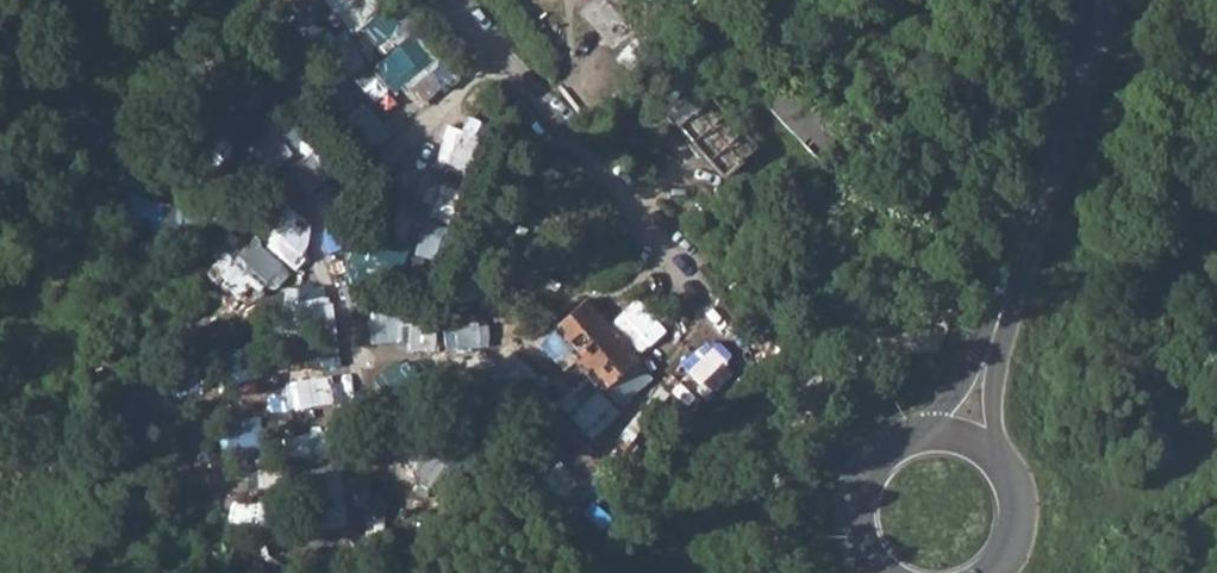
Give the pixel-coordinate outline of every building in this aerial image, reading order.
[(379,69),(398,84),(424,52),(359,0),(354,0),(337,20),(353,33),(360,23),(394,50),(379,69)] [(616,50),(650,21),(632,0),(593,0),(581,10),(616,50)] [(427,67),(418,83),(435,93),(444,77),(427,67)] [(788,86),(765,108),(835,180),(855,155),(788,86)] [(709,98),(677,125),(694,145),(702,155),(722,177),(754,150),(743,138),(733,125),(709,98)] [(733,125),(743,138),(752,130),(741,118),(733,125)] [(260,131),(236,157),(258,177),(282,151),(260,131)] [(689,150),(697,159),(702,155),(694,145),(689,150)] [(600,393),(638,361),(585,300),(537,341),(553,360),(564,351),(600,393)] [(414,460),(412,495),(439,496),(440,461),(414,460)]
